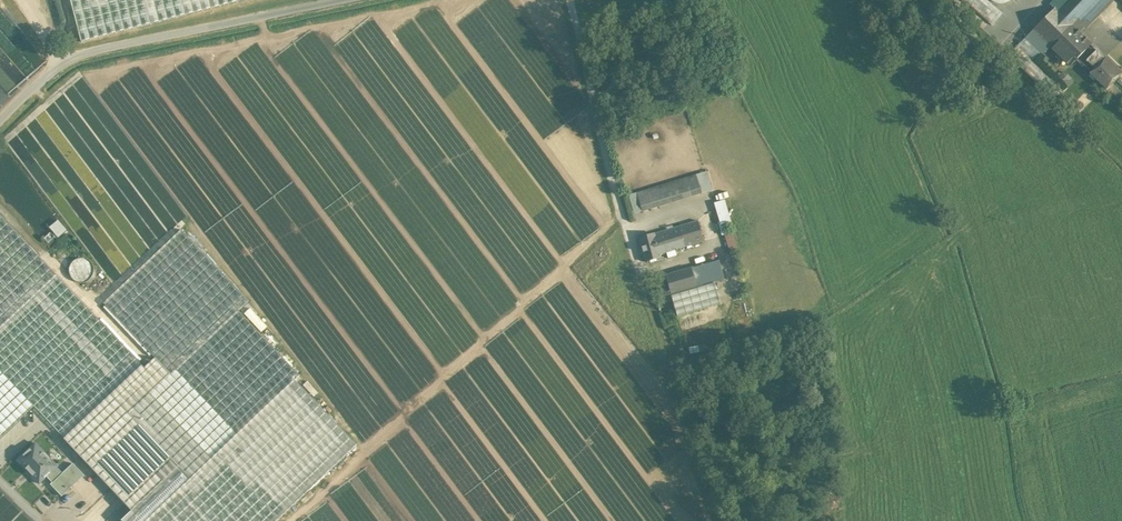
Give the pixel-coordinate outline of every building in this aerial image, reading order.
[(81,42),(242,0),(71,0),(81,42)] [(1049,5),(1054,9),(1057,12),(1068,0),(1054,0),(1049,5)] [(1057,12),(1070,24),(1076,18),(1078,19),(1096,0),(1068,0),(1057,12)] [(1078,19),(1085,26),(1085,27),(1086,28),(1114,0),(1096,0),(1078,19)] [(1057,12),(1054,9),(1033,30),(1067,63),(1069,66),(1077,58),(1090,45),(1091,44),(1079,33),(1070,24),(1057,12)] [(1078,19),(1076,18),(1070,24),(1079,33),(1085,27),(1085,26),(1078,19)] [(1067,63),(1033,30),(1017,45),(1052,79),(1067,63)] [(1090,45),(1077,58),(1078,60),(1077,62),(1082,66),(1087,61),(1094,69),(1104,59),(1090,45)] [(1121,74),(1105,58),(1104,59),(1094,69),(1090,73),(1106,89),(1121,74)] [(696,175),(655,188),(660,206),(702,193),(696,175)] [(655,188),(637,193),(642,212),(660,206),(655,188)] [(712,202),(719,224),(729,221),(723,199),(712,202)] [(0,215),(0,371),(64,439),(142,365),(0,215)] [(56,237),(65,230),(56,219),(47,226),(56,237)] [(689,224),(653,235),(659,255),(694,244),(689,224)] [(181,230),(103,303),(171,374),(176,369),(238,310),(239,311),(249,301),(181,230)] [(726,246),(735,244),(731,231),(723,233),(726,246)] [(659,255),(653,235),(639,239),(645,262),(659,257),(659,255)] [(68,277),(89,279),(90,260),(69,258),(68,277)] [(719,260),(691,268),(696,287),(724,279),(719,260)] [(691,268),(665,276),(671,295),(696,287),(691,268)] [(590,301),(586,305),(590,310),(602,299),(597,294),(590,301)] [(238,310),(176,369),(237,434),(294,380),(299,375),(239,311),(238,310)] [(237,434),(176,369),(171,374),(131,412),(192,477),(237,434)] [(294,380),(242,430),(307,498),(308,499),(361,450),(294,380)] [(130,411),(77,455),(126,516),(121,520),(122,520),(146,520),(180,489),(192,477),(131,412),(130,411)] [(307,498),(242,430),(237,434),(192,477),(180,489),(197,507),(207,498),(241,466),(289,516),(307,498)] [(57,467),(35,444),(17,460),(39,483),(46,476),(56,467),(57,467)] [(62,473),(61,474),(72,486),(83,475),(73,464),(62,473)] [(207,498),(229,520),(284,520),(289,516),(241,466),(207,498)] [(56,467),(46,476),(53,483),(61,474),(62,473),(56,467)] [(72,486),(61,474),(53,483),(51,485),(62,496),(72,486)] [(207,498),(197,507),(180,489),(171,498),(193,520),(229,520),(207,498)] [(171,498),(146,520),(193,520),(171,498)]
